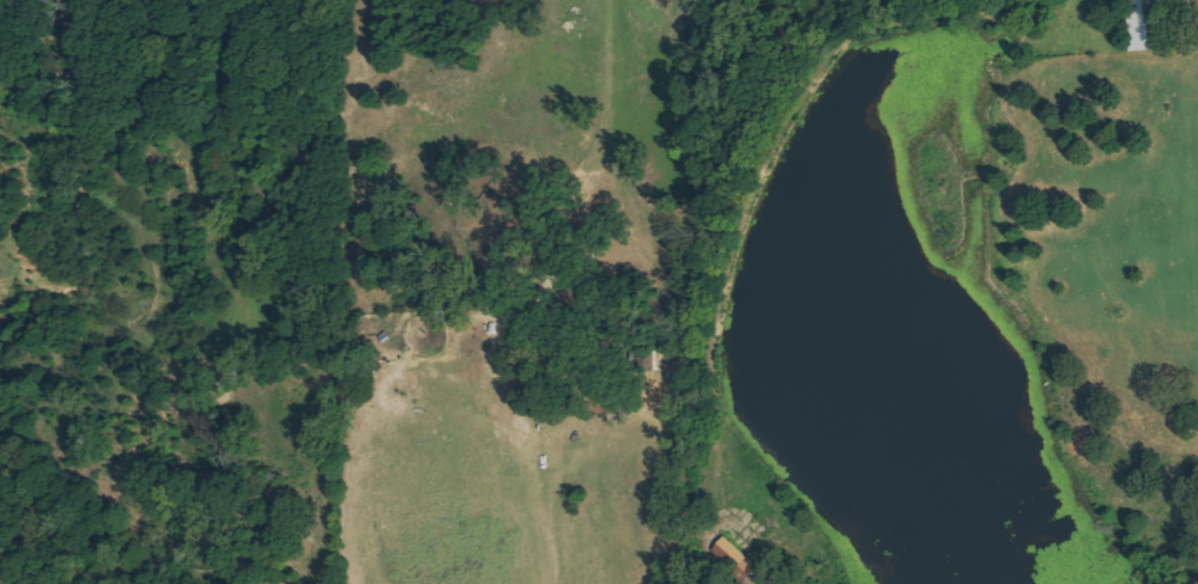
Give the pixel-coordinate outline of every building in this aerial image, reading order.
[(1169,49),(1167,0),(1132,0),(1134,50),(1169,49)] [(747,582),(761,567),(728,537),(714,551),(747,582)]
